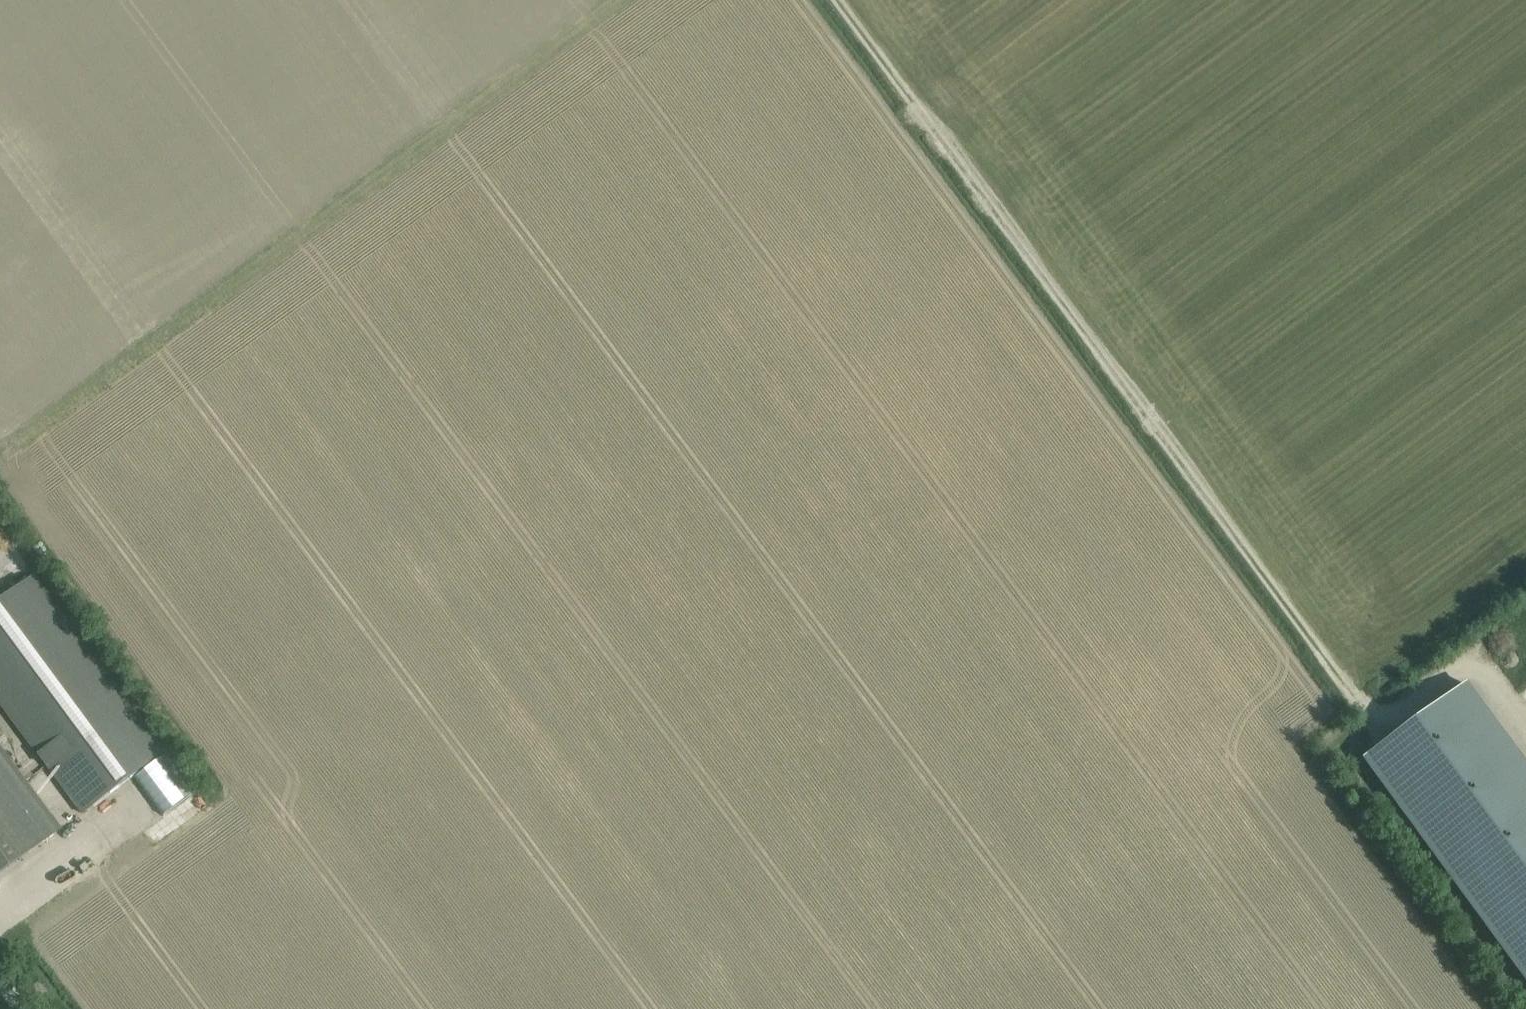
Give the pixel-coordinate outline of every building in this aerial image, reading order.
[(165,753),(34,576),(0,601),(0,702),(82,814),(165,753)] [(1465,684),(1365,758),(1525,978),(1525,767),(1465,684)] [(57,832),(0,756),(0,874),(57,832)]
